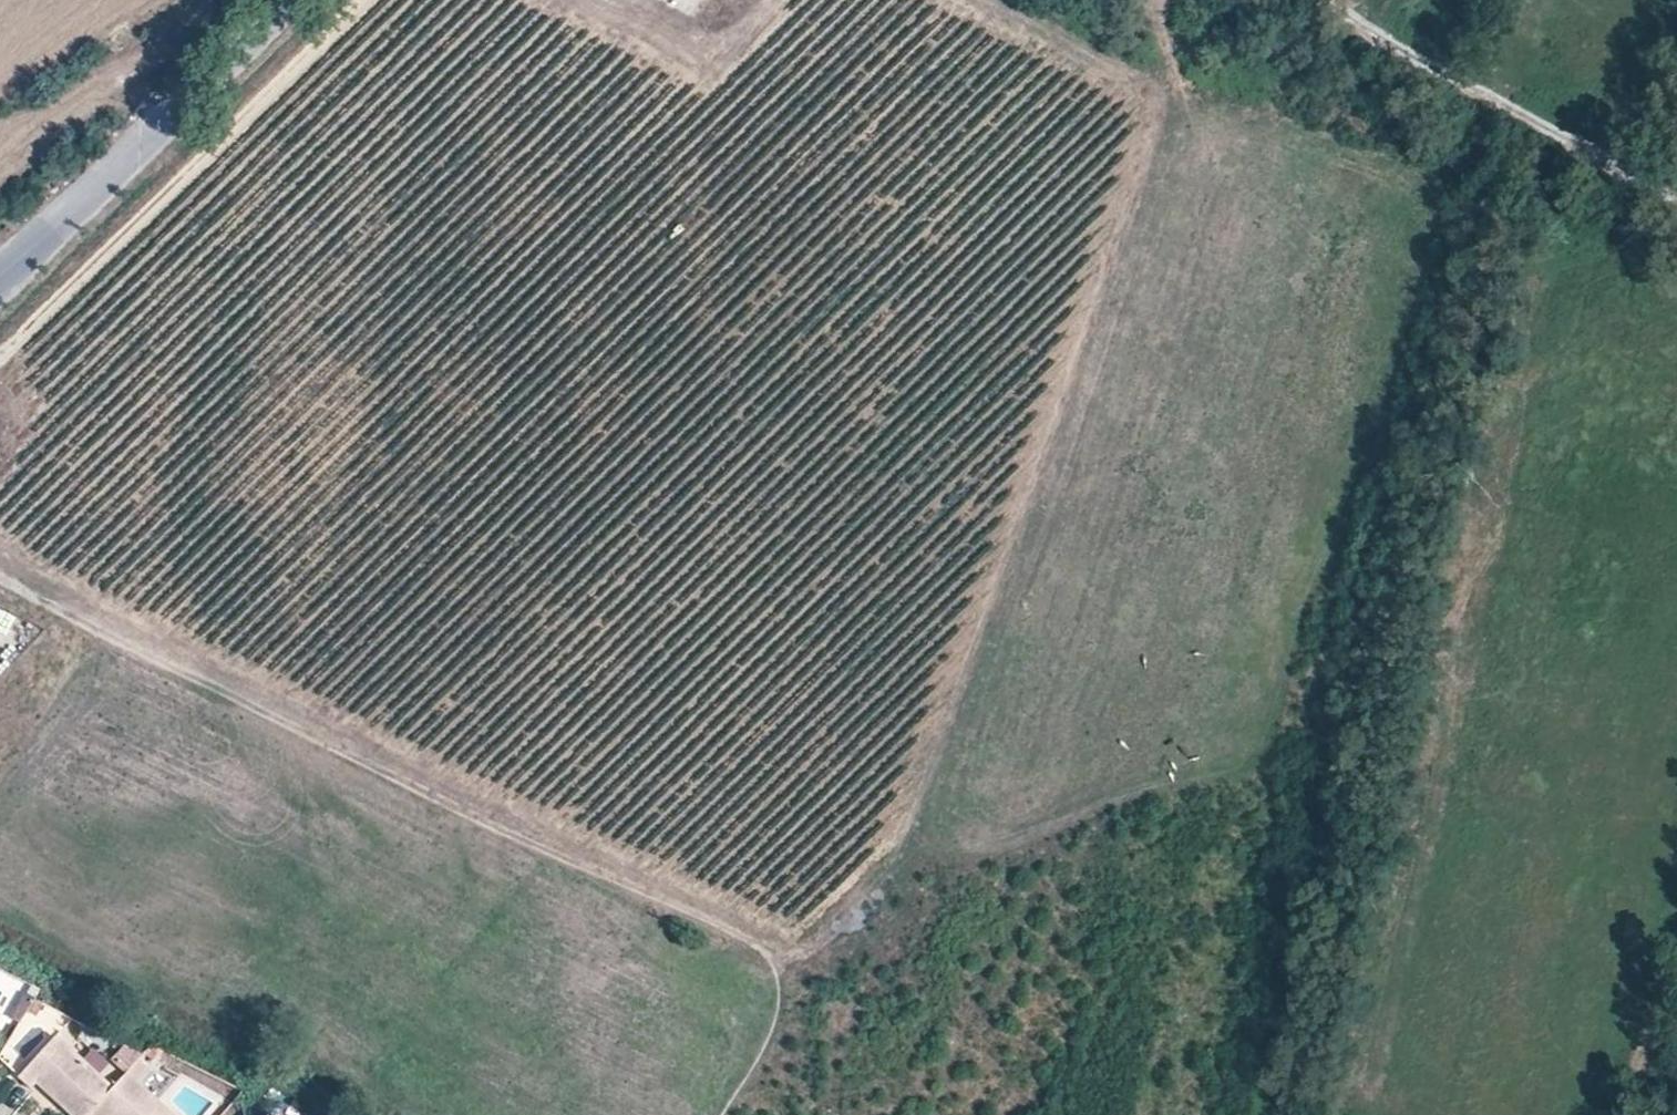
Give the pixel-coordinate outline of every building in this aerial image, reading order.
[(112,1088),(58,1037),(19,1078),(32,1089),(38,1083),(72,1114),(87,1114),(112,1088)] [(156,1064),(142,1057),(127,1072),(139,1083),(156,1064)] [(139,1083),(127,1072),(112,1088),(87,1114),(174,1114),(139,1083)]
